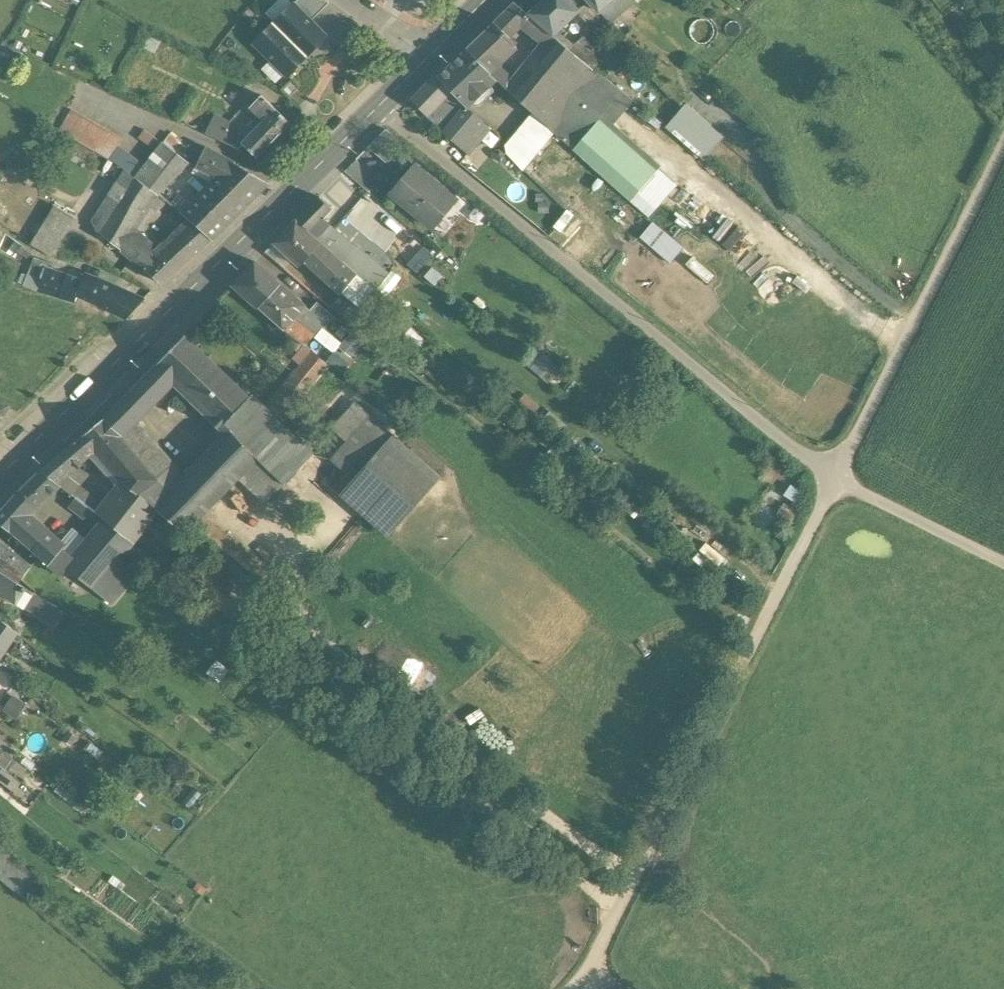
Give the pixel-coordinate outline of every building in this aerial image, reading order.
[(322,0),(297,0),(292,5),(309,23),(328,4),(322,0)] [(527,15),(550,36),(576,12),(578,11),(568,0),(543,0),(527,15)] [(586,0),(568,0),(578,11),(576,12),(586,23),(593,16),(599,24),(604,19),(598,13),(586,0)] [(598,13),(612,0),(586,0),(598,13)] [(598,13),(604,19),(608,23),(609,21),(610,22),(632,3),(629,0),(612,0),(598,13)] [(527,15),(514,4),(503,14),(520,27),(537,40),(538,39),(545,43),(550,36),(527,15)] [(292,5),(254,44),(285,75),(323,36),(309,23),(292,5)] [(520,27),(503,14),(493,23),(508,38),(520,27)] [(593,16),(586,23),(592,30),(599,24),(593,16)] [(493,23),(465,50),(465,51),(488,73),(515,46),(508,38),(493,23)] [(568,50),(550,36),(545,43),(511,83),(505,90),(554,134),(574,151),(601,119),(615,103),(625,111),(632,101),(609,82),(597,74),(597,75),(583,62),(568,50)] [(583,37),(568,50),(583,62),(595,51),(583,37)] [(0,46),(0,79),(3,81),(18,50),(2,43),(0,46)] [(488,73),(465,51),(436,78),(465,108),(467,109),(496,82),(489,76),(490,75),(488,73)] [(511,83),(495,68),(490,75),(489,76),(496,82),(505,90),(511,83)] [(436,78),(435,77),(411,101),(444,132),(465,108),(436,78)] [(298,89),(290,81),(280,91),(288,99),(298,89)] [(250,100),(244,106),(248,110),(249,108),(254,103),(250,100)] [(258,116),(239,136),(247,140),(241,145),(242,146),(256,159),(289,124),(269,105),(258,116)] [(248,110),(244,106),(230,121),(227,124),(228,124),(225,129),(239,136),(258,116),(249,108),(248,110)] [(465,108),(444,132),(445,134),(467,155),(479,141),(481,138),(481,137),(487,129),(466,110),(467,109),(465,108)] [(720,140),(683,109),(667,127),(704,159),(720,140)] [(121,140),(70,111),(58,131),(109,160),(117,147),(121,140)] [(532,114),(504,147),(506,155),(522,172),(554,134),(532,114)] [(227,124),(213,117),(204,134),(238,151),(242,146),(241,145),(247,140),(239,136),(225,129),(228,124),(227,124)] [(601,119),(574,151),(627,199),(655,167),(601,119)] [(487,129),(481,137),(481,138),(479,141),(486,146),(495,135),(488,129),(487,129)] [(402,145),(384,131),(367,149),(386,165),(402,145)] [(186,148),(169,135),(162,144),(179,157),(186,148)] [(162,144),(161,144),(143,167),(134,179),(148,190),(157,196),(188,164),(179,157),(162,144)] [(143,167),(117,147),(109,160),(109,161),(122,170),(124,171),(134,179),(143,167)] [(215,179),(180,215),(191,222),(210,241),(267,184),(233,165),(234,164),(205,148),(195,169),(215,179)] [(454,200),(415,168),(391,197),(430,229),(454,200)] [(134,179),(124,171),(91,222),(96,232),(105,239),(138,266),(151,251),(135,237),(132,234),(135,231),(151,208),(158,213),(164,203),(148,190),(134,179)] [(79,205),(51,189),(28,177),(21,189),(53,207),(72,218),(79,205)] [(318,198),(295,221),(316,238),(327,226),(320,220),(329,211),(330,209),(318,198)] [(53,207),(29,246),(51,259),(65,263),(66,261),(81,263),(86,247),(62,238),(74,219),(72,218),(53,207)] [(361,241),(329,211),(320,220),(327,226),(316,238),(315,240),(319,244),(356,276),(363,282),(373,270),(371,268),(378,261),(360,245),(361,241)] [(678,246),(684,238),(654,215),(648,223),(678,246)] [(156,255),(151,251),(138,266),(144,271),(143,272),(160,285),(210,241),(191,222),(156,255)] [(315,240),(295,222),(272,244),(273,244),(265,253),(278,265),(286,256),(298,267),(303,262),(319,244),(315,240)] [(356,276),(319,244),(303,262),(320,278),(316,283),(324,291),(329,286),(339,295),(340,294),(358,309),(364,301),(373,290),(365,284),(356,276)] [(30,254),(21,247),(17,253),(26,260),(30,254)] [(45,263),(33,259),(27,276),(39,281),(42,269),(45,263)] [(303,307),(254,263),(232,286),(282,331),(291,320),(301,310),(303,307)] [(67,277),(42,269),(39,281),(35,292),(60,300),(67,277)] [(97,283),(80,275),(78,280),(67,277),(60,300),(74,304),(76,297),(89,303),(97,283)] [(141,302),(97,283),(89,303),(126,319),(141,302)] [(401,314),(373,290),(364,301),(393,325),(401,314)] [(333,318),(316,303),(306,314),(306,315),(323,330),(333,318)] [(306,314),(301,310),(291,320),(313,336),(312,338),(314,339),(323,330),(306,315),(306,314)] [(313,336),(291,320),(282,331),(303,347),(304,348),(312,338),(313,336)] [(206,338),(193,326),(184,336),(196,348),(206,338)] [(362,343),(350,334),(343,344),(354,353),(362,343)] [(184,336),(156,365),(173,382),(221,428),(249,400),(248,399),(196,348),(184,336)] [(303,347),(292,360),(300,367),(311,353),(304,348),(303,347)] [(325,347),(316,358),(324,364),(333,353),(325,347)] [(543,359),(527,347),(517,360),(533,373),(543,359)] [(300,367),(265,409),(281,423),(328,367),(316,358),(311,353),(300,367)] [(156,365),(121,401),(138,418),(173,382),(156,365)] [(414,400),(406,394),(399,404),(407,410),(414,400)] [(311,457),(249,398),(248,399),(249,400),(221,428),(226,433),(228,431),(257,459),(239,478),(266,503),(311,457)] [(121,401),(103,419),(119,438),(134,422),(137,419),(138,418),(121,401)] [(392,436),(356,404),(332,431),(346,444),(330,463),(353,483),(338,495),(387,539),(440,479),(392,436)] [(103,419),(62,453),(74,466),(91,451),(94,453),(114,476),(136,458),(119,438),(103,419)] [(136,425),(134,422),(119,438),(136,458),(156,481),(168,467),(168,462),(136,425)] [(549,436),(536,427),(529,436),(541,444),(549,436)] [(182,478),(153,509),(156,511),(184,534),(201,517),(239,479),(239,478),(257,459),(228,431),(226,433),(182,478)] [(62,453),(40,472),(54,484),(88,509),(92,512),(96,515),(104,506),(64,475),(74,466),(62,453)] [(136,458),(114,476),(121,484),(104,506),(96,515),(104,522),(131,543),(156,511),(153,509),(141,499),(156,482),(156,481),(136,458)] [(168,467),(156,481),(156,482),(141,499),(153,509),(182,478),(170,465),(168,467)] [(24,517),(54,484),(40,472),(19,491),(0,512),(0,526),(37,558),(47,566),(46,568),(58,577),(65,568),(71,561),(60,551),(62,550),(24,517)] [(618,499),(603,518),(616,528),(631,508),(618,499)] [(317,516),(317,513),(316,511),(315,508),(313,507),(310,506),(308,507),(305,508),(304,511),(304,513),(304,516),(306,518),(308,519),(310,520),(313,519),(315,518),(317,516)] [(131,543),(104,522),(96,515),(92,512),(85,519),(98,529),(71,561),(65,568),(109,606),(130,580),(112,565),(131,543)] [(250,558),(201,517),(184,534),(260,596),(274,580),(250,558)] [(304,528),(305,525),(304,523),(303,521),(300,519),(298,519),(295,519),(293,521),(292,523),(291,525),(292,528),(293,530),(295,532),(298,532),(301,532),(303,530),(304,528)] [(0,547),(0,569),(19,582),(37,558),(29,551),(20,563),(0,547)] [(7,600),(14,604),(23,589),(0,574),(0,597),(7,600)] [(43,602),(23,589),(14,604),(47,624),(56,608),(43,602)] [(221,595),(212,606),(235,624),(236,624),(245,614),(221,595)] [(258,624),(245,614),(236,624),(250,634),(258,624)] [(0,625),(0,666),(19,639),(0,625)] [(407,689),(432,661),(418,648),(393,676),(407,689)] [(12,718),(24,703),(9,693),(0,706),(0,709),(12,718)] [(0,756),(0,770),(2,771),(19,784),(26,775),(0,756)] [(2,771),(0,773),(0,782),(13,792),(19,784),(2,771)] [(1,849),(0,850),(0,881),(23,900),(38,881),(1,849)]
